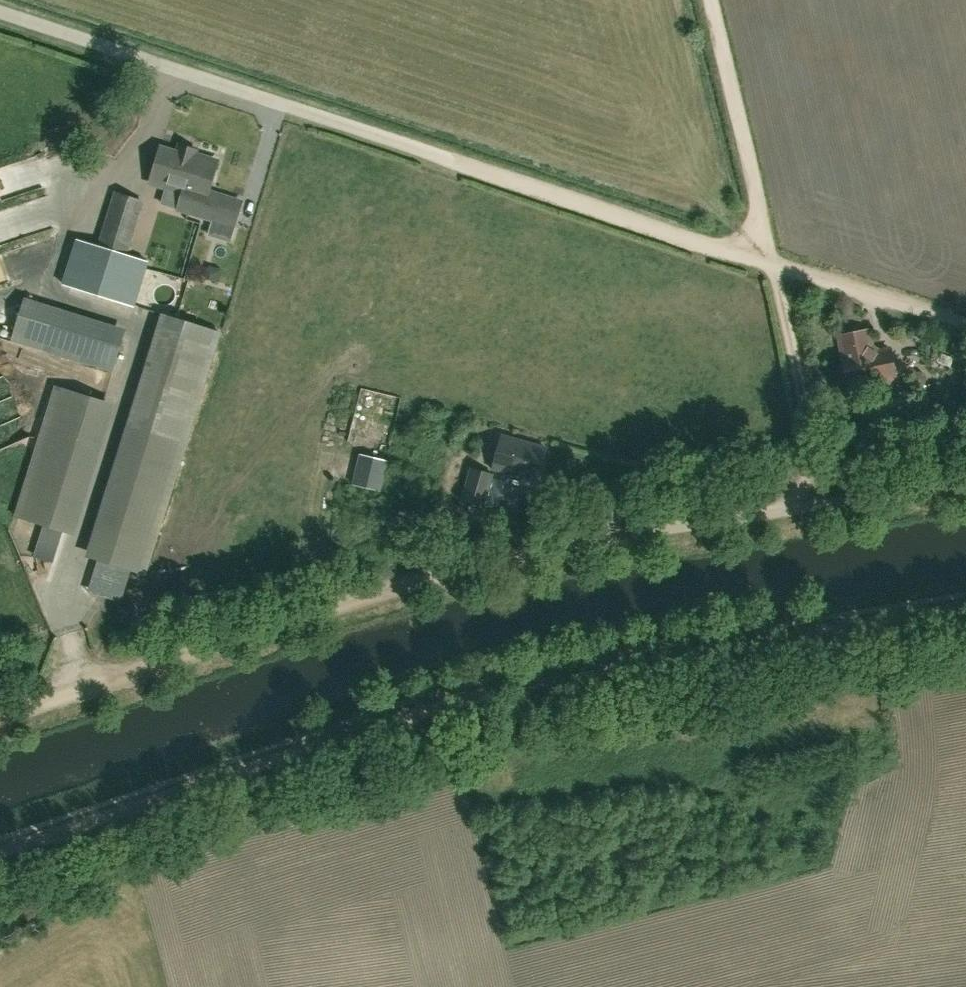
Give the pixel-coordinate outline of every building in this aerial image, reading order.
[(234,226),(242,203),(208,192),(217,162),(189,153),(187,157),(161,149),(150,183),(168,189),(169,184),(190,191),(184,211),(234,226)] [(79,241),(65,284),(133,306),(147,262),(127,255),(144,203),(115,194),(99,247),(79,241)] [(12,340),(44,349),(113,371),(123,339),(55,317),(22,308),(12,340)] [(145,575),(185,447),(220,332),(174,318),(99,561),(145,575)] [(839,337),(843,358),(842,358),(848,386),(894,377),(889,349),(872,352),(868,331),(839,337)] [(17,517),(64,532),(104,400),(57,386),(17,517)] [(538,477),(546,448),(501,436),(492,469),(512,474),(513,471),(538,477)] [(359,455),(354,484),(381,488),(386,460),(359,455)] [(483,506),(491,478),(491,475),(471,470),(463,501),(483,506)] [(574,478),(564,482),(572,498),(581,494),(574,478)] [(510,501),(510,512),(521,511),(521,501),(510,501)]
